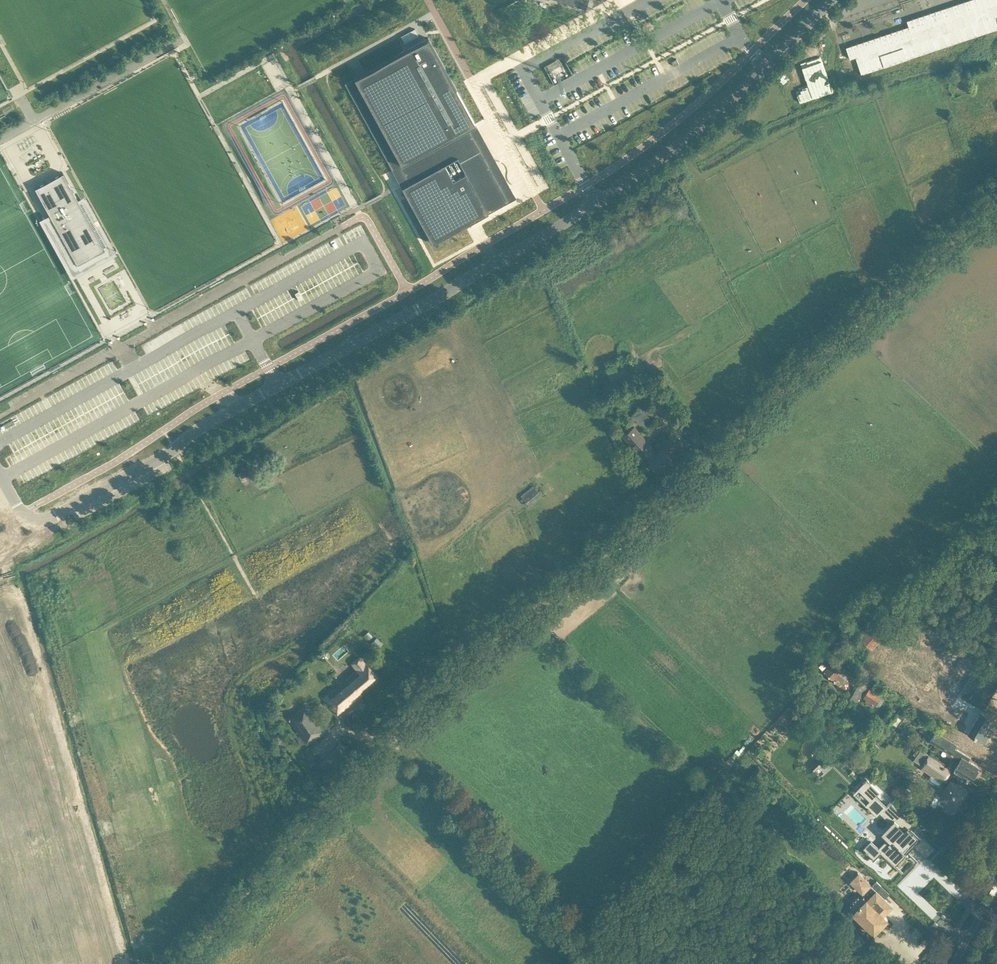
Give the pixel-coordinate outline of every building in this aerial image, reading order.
[(586,9),(589,0),(557,0),(586,9)] [(996,33),(996,25),(994,16),(996,15),(996,0),(966,0),(905,17),(908,27),(845,44),(849,59),(855,57),(859,70),(996,33)] [(414,29),(400,35),(403,42),(417,35),(414,29)] [(428,38),(345,83),(432,243),(516,197),(475,123),(428,38)] [(803,71),(814,63),(810,57),(799,65),(803,71)] [(815,72),(792,78),(794,83),(786,85),(791,105),(822,96),(815,72)] [(654,79),(635,91),(647,112),(668,99),(667,98),(661,87),(655,78),(654,79)] [(671,81),(661,87),(667,98),(678,91),(671,81)] [(63,170),(35,185),(78,262),(106,246),(63,170)] [(661,400),(665,404),(672,397),(667,393),(661,400)] [(641,406),(631,415),(639,424),(642,422),(647,428),(654,421),(641,406)] [(623,436),(635,449),(642,457),(644,455),(659,472),(673,460),(666,453),(663,449),(655,456),(650,450),(653,448),(634,427),(623,436)] [(243,471),(238,474),(241,478),(250,473),(245,465),(241,468),(243,471)] [(537,486),(523,497),(528,504),(543,493),(537,486)] [(993,533),(991,530),(988,532),(989,535),(994,544),(996,543),(996,531),(993,533)] [(610,584),(605,578),(595,587),(600,593),(610,584)] [(873,648),(885,633),(874,624),(861,639),(873,648)] [(545,635),(538,625),(531,631),(539,640),(545,635)] [(839,653),(834,658),(841,664),(846,659),(839,653)] [(845,668),(841,664),(834,658),(826,666),(828,668),(824,672),(833,680),(835,682),(835,681),(840,686),(840,685),(845,679),(839,673),(845,668)] [(356,670),(323,697),(337,714),(361,694),(359,691),(377,676),(365,662),(356,670)] [(856,704),(868,685),(860,680),(847,698),(856,704)] [(875,705),(881,696),(870,689),(864,697),(867,699),(866,701),(873,705),(874,704),(875,705)] [(990,699),(975,689),(967,702),(983,711),(990,699)] [(287,717),(300,735),(297,737),(299,740),(298,741),(301,746),(305,743),(306,744),(325,731),(305,704),(287,717)] [(996,712),(989,708),(986,706),(983,711),(987,714),(994,718),(996,712)] [(896,716),(903,721),(908,714),(900,709),(896,716)] [(965,728),(970,731),(969,732),(975,735),(975,736),(976,737),(977,737),(984,741),(989,733),(988,732),(995,720),(982,712),(977,719),(972,716),(965,728)] [(951,759),(958,763),(957,766),(954,769),(967,777),(966,778),(969,779),(969,778),(972,780),(973,776),(975,777),(979,771),(977,770),(979,767),(969,761),(971,757),(955,747),(956,744),(935,732),(929,741),(951,754),(953,755),(951,759)] [(957,805),(967,789),(946,777),(951,770),(920,750),(914,760),(922,766),(921,767),(949,785),(938,802),(953,811),(957,805)] [(763,770),(759,767),(753,774),(755,776),(757,777),(763,770)] [(897,780),(886,770),(878,779),(889,788),(897,780)] [(858,787),(872,800),(876,795),(880,791),(867,778),(858,787)] [(891,837),(880,848),(893,861),(896,858),(898,861),(907,852),(904,849),(911,842),(917,848),(924,841),(909,827),(913,823),(891,802),(882,810),(895,822),(886,832),(891,837)] [(958,827),(965,830),(969,822),(962,819),(958,827)] [(861,870),(866,875),(870,871),(865,866),(861,870)] [(858,896),(850,904),(853,907),(850,909),(853,911),(867,926),(875,933),(888,919),(884,914),(892,905),(885,898),(890,894),(876,881),(872,885),(859,873),(851,881),(862,892),(866,895),(861,900),(858,896)]
